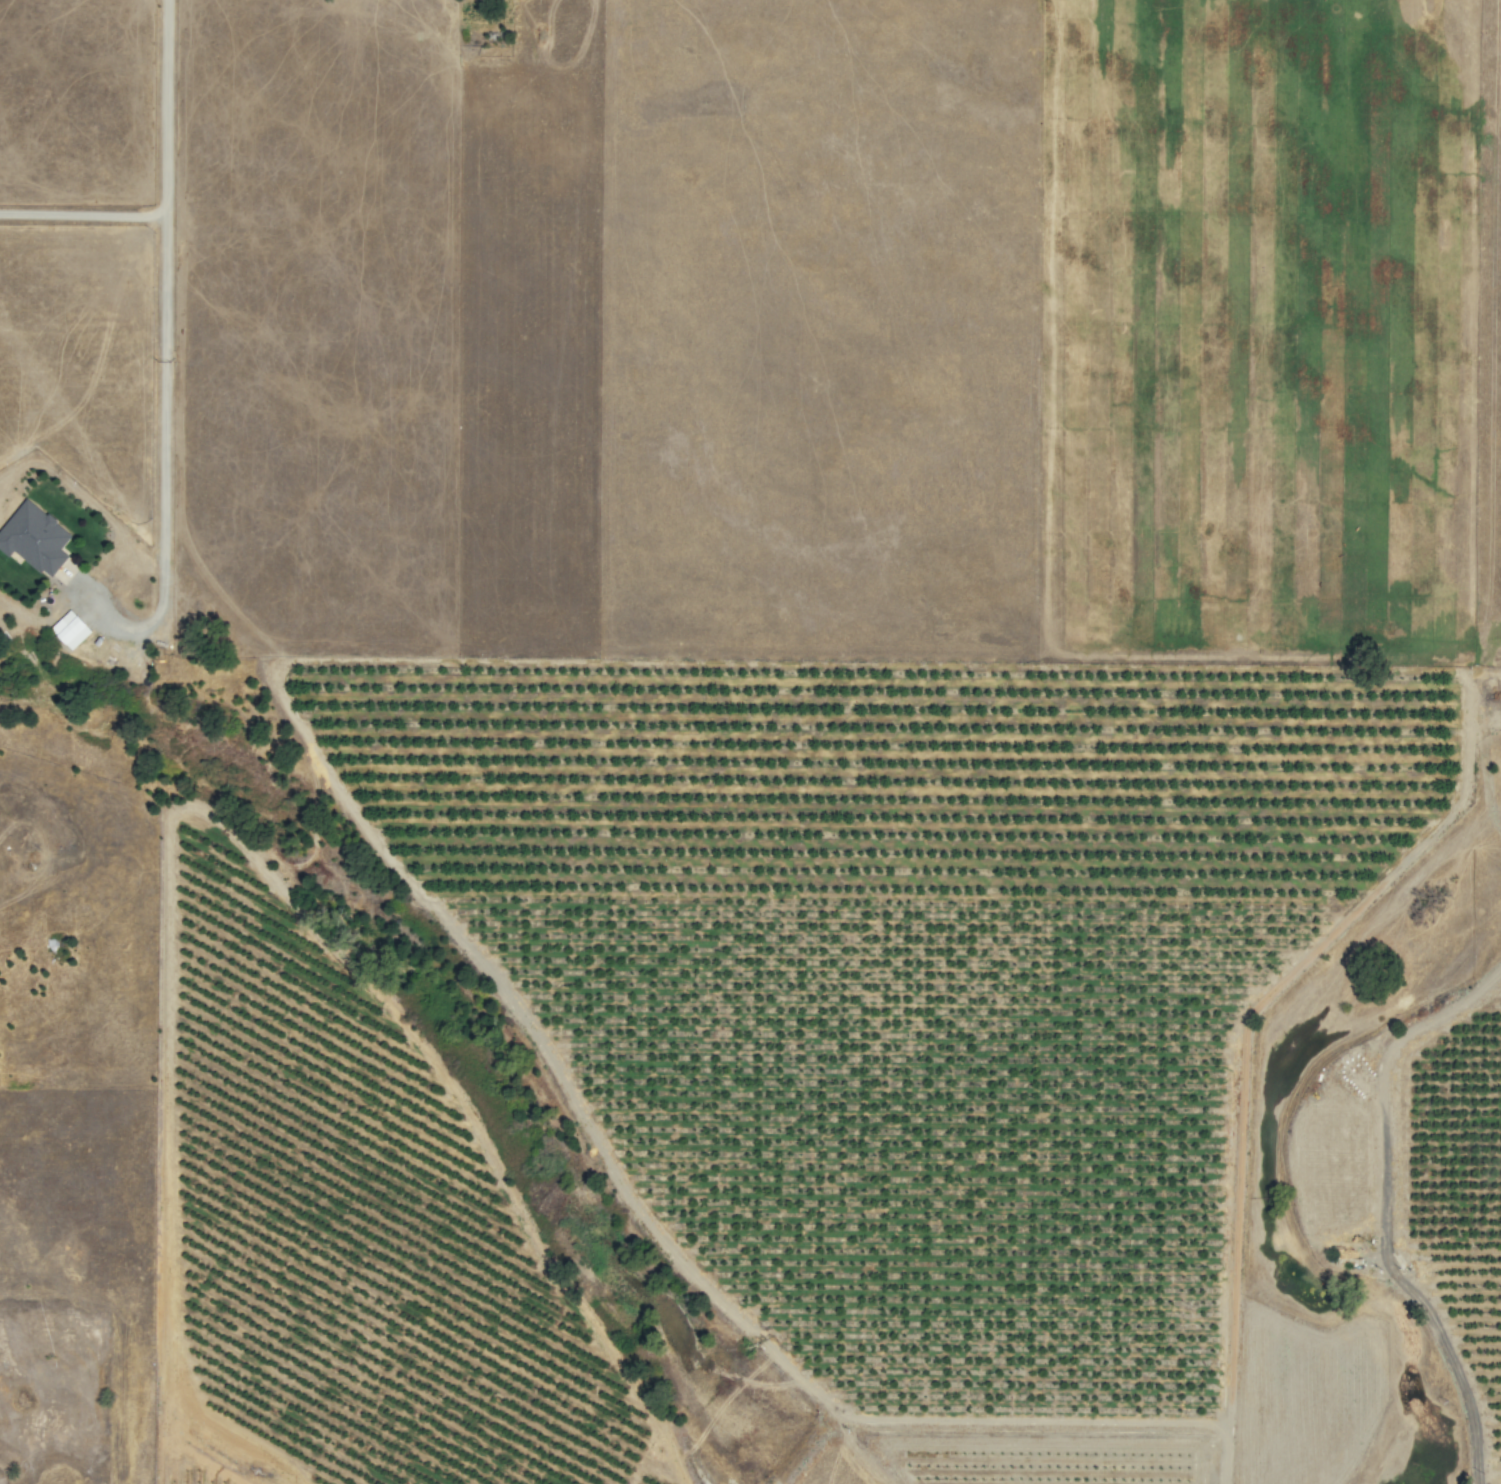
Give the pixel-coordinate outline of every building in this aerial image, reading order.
[(3,556),(8,551),(36,572),(38,570),(47,577),(64,555),(56,549),(67,534),(20,498),(0,524),(0,553),(3,556)] [(66,651),(86,631),(65,609),(45,628),(66,651)]
